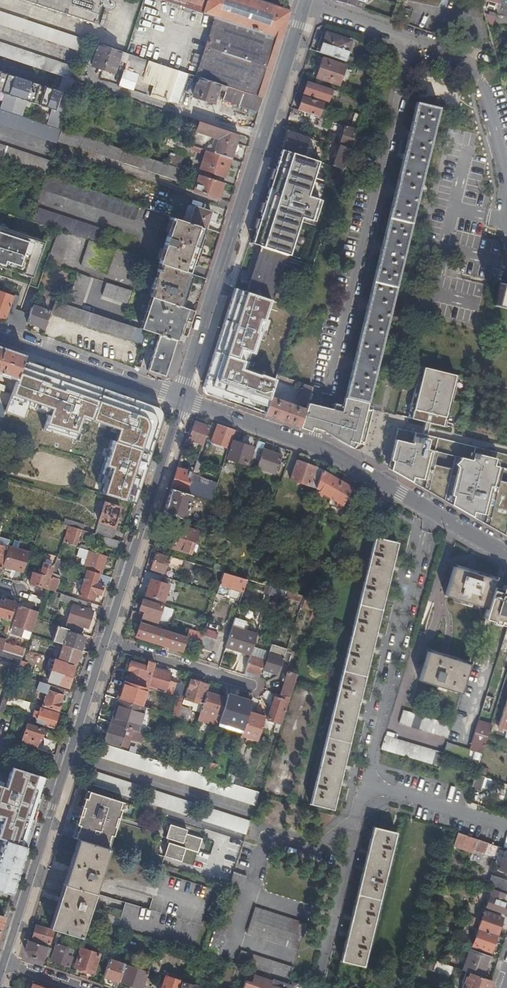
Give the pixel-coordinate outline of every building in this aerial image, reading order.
[(94,24),(101,4),(105,5),(105,7),(106,8),(107,9),(108,9),(110,9),(112,7),(113,5),(112,3),(110,1),(106,0),(22,0),(94,24)] [(290,11),(283,9),(263,2),(257,0),(160,0),(214,18),(275,38),(281,40),(290,11)] [(364,10),(367,0),(336,0),(336,1),(364,10)] [(435,8),(441,0),(407,0),(435,8)] [(487,14),(484,13),(486,23),(490,24),(493,15),(493,12),(487,11),(487,14)] [(86,40),(0,12),(0,24),(82,52),(86,40)] [(257,96),(275,38),(214,18),(202,55),(198,68),(196,76),(199,77),(227,87),(257,96)] [(319,54),(344,61),(351,41),(325,33),(319,54)] [(91,65),(102,69),(109,48),(94,42),(89,59),(93,60),(91,65)] [(76,68),(0,43),(0,56),(64,77),(73,80),(76,68)] [(113,73),(120,51),(109,48),(102,69),(113,73)] [(198,68),(202,55),(193,52),(189,65),(198,68)] [(148,60),(129,54),(124,69),(143,75),(148,60)] [(345,67),(322,59),(316,78),(338,85),(345,67)] [(141,81),(153,85),(160,64),(148,60),(143,75),(141,81)] [(149,96),(168,102),(173,87),(178,70),(160,64),(153,85),(149,96)] [(182,89),(187,73),(178,70),(173,87),(182,89)] [(4,93),(15,97),(10,112),(21,116),(26,101),(52,109),(47,124),(58,128),(74,80),(73,80),(64,77),(59,92),(45,87),(43,92),(36,90),(38,85),(6,74),(5,79),(0,78),(0,105),(4,93)] [(217,89),(225,91),(227,87),(199,77),(192,97),(205,100),(205,102),(206,103),(210,105),(213,104),(217,89)] [(84,91),(86,84),(80,82),(78,90),(84,91)] [(331,89),(308,82),(304,94),(328,102),(331,89)] [(258,111),(263,98),(257,96),(227,87),(225,91),(223,99),(258,111)] [(323,103),(303,96),(298,111),(319,117),(323,103)] [(367,403),(440,108),(416,102),(344,397),(346,398),(367,403)] [(56,142),(61,129),(58,128),(47,124),(21,116),(10,112),(0,109),(0,124),(56,142)] [(356,129),(361,115),(356,113),(352,128),(356,129)] [(230,159),(238,135),(199,122),(191,146),(192,146),(205,150),(230,159)] [(350,148),(356,129),(352,128),(346,126),(339,145),(340,145),(350,148)] [(119,160),(123,150),(62,129),(58,140),(119,160)] [(289,133),(284,150),(311,158),(314,148),(310,147),(312,141),(289,133)] [(192,146),(191,146),(168,138),(166,144),(185,150),(191,149),(192,146)] [(344,170),(350,148),(340,145),(333,167),(344,170)] [(50,162),(0,146),(0,160),(45,175),(50,162)] [(287,255),(288,256),(295,234),(299,221),(300,217),(312,221),(314,221),(321,200),(311,197),(307,196),(310,185),(318,162),(278,149),(260,209),(263,209),(252,244),(261,247),(287,255)] [(150,171),(154,160),(124,150),(120,161),(150,171)] [(225,175),(230,159),(205,150),(205,153),(200,167),(225,175)] [(172,153),(168,164),(180,168),(184,157),(172,153)] [(151,171),(181,182),(185,171),(155,161),(151,171)] [(139,206),(45,175),(41,189),(134,219),(139,206)] [(220,199),(225,183),(200,175),(194,191),(220,199)] [(203,227),(205,228),(211,212),(194,206),(189,222),(203,227)] [(34,207),(30,221),(58,230),(88,240),(99,244),(103,230),(34,207)] [(203,227),(189,222),(170,216),(168,220),(171,221),(158,263),(161,264),(188,273),(203,227)] [(28,238),(29,237),(0,227),(0,229),(28,238)] [(43,243),(28,238),(0,229),(0,264),(4,265),(3,268),(18,273),(19,269),(33,274),(43,243)] [(58,231),(47,262),(59,266),(70,235),(58,231)] [(295,234),(288,256),(292,257),(298,235),(295,234)] [(101,244),(99,244),(88,240),(80,265),(92,269),(101,244)] [(106,274),(114,249),(102,245),(93,270),(106,274)] [(273,302),(287,255),(261,247),(246,292),(273,302)] [(181,306),(191,274),(188,273),(161,264),(159,270),(157,269),(150,289),(152,290),(150,296),(151,297),(181,306)] [(19,269),(18,273),(32,277),(33,274),(19,269)] [(76,273),(66,304),(79,308),(88,277),(76,273)] [(126,304),(131,290),(106,282),(102,295),(126,304)] [(500,283),(494,306),(506,309),(506,285),(500,283)] [(246,292),(235,289),(200,390),(207,393),(264,415),(270,396),(276,379),(250,370),(273,302),(246,292)] [(6,317),(9,307),(13,297),(0,293),(0,315),(6,317)] [(151,297),(140,329),(153,333),(158,335),(175,341),(176,341),(178,334),(182,335),(187,321),(191,323),(195,311),(181,306),(151,297)] [(100,331),(104,317),(79,309),(66,305),(54,301),(49,315),(100,331)] [(31,305),(25,323),(41,328),(47,312),(31,305)] [(16,310),(9,307),(6,317),(4,322),(11,325),(16,310)] [(142,329),(140,329),(138,328),(128,325),(104,317),(100,331),(140,344),(142,337),(140,336),(142,329)] [(187,337),(191,323),(187,321),(182,335),(187,337)] [(164,376),(175,341),(158,335),(146,370),(164,376)] [(0,347),(0,373),(4,375),(20,380),(26,359),(11,351),(0,347)] [(26,359),(20,380),(14,402),(115,430),(98,491),(126,499),(155,395),(26,359)] [(446,426),(459,376),(421,366),(409,417),(425,421),(430,422),(446,426)] [(312,387),(304,385),(298,402),(306,405),(306,403),(312,387)] [(270,396),(264,415),(299,428),(305,408),(270,397),(270,396)] [(330,409),(324,432),(353,448),(362,444),(371,409),(366,408),(367,403),(346,398),(344,406),(334,404),(332,410),(330,409)] [(0,399),(0,427),(14,402),(0,399)] [(299,428),(306,429),(309,427),(316,405),(306,403),(306,405),(305,408),(299,428)] [(318,430),(324,432),(330,409),(323,407),(316,405),(309,427),(318,430)] [(203,444),(209,427),(195,422),(189,439),(203,444)] [(229,449),(235,431),(217,424),(211,442),(229,449)] [(398,427),(388,465),(506,534),(506,455),(427,434),(422,433),(398,427)] [(227,458),(246,465),(252,449),(242,446),(243,444),(242,442),(235,440),(233,441),(227,458)] [(262,453),(255,451),(250,464),(257,467),(256,468),(275,475),(275,474),(278,475),(279,472),(276,471),(281,456),(263,450),(262,453)] [(319,481),(322,471),(322,470),(297,462),(290,481),(316,490),(319,481)] [(194,473),(177,467),(171,487),(187,493),(191,481),(194,473)] [(331,499),(341,481),(322,471),(319,481),(316,490),(319,491),(317,495),(320,496),(321,494),(331,499)] [(223,480),(219,478),(215,488),(213,493),(215,494),(217,490),(220,491),(223,480)] [(191,481),(187,493),(191,494),(211,501),(213,493),(215,488),(191,481)] [(353,487),(341,481),(331,499),(340,504),(338,507),(341,508),(353,487)] [(187,493),(171,487),(163,512),(183,518),(191,494),(187,493)] [(105,536),(111,538),(114,536),(116,530),(114,527),(120,507),(104,502),(95,533),(105,536)] [(288,526),(302,531),(307,516),(293,511),(288,526)] [(81,530),(83,530),(84,525),(70,520),(68,525),(81,530)] [(171,547),(190,553),(198,531),(175,524),(172,533),(175,534),(171,547)] [(81,530),(68,525),(64,538),(62,543),(68,544),(69,543),(77,545),(81,530)] [(7,547),(8,547),(8,546),(10,539),(0,537),(0,545),(7,547)] [(118,541),(105,537),(103,543),(116,547),(118,541)] [(310,804),(332,810),(362,688),(384,596),(397,543),(374,537),(358,605),(341,673),(329,725),(310,804)] [(8,546),(8,547),(2,566),(22,572),(28,552),(8,546)] [(294,554),(315,560),(316,554),(296,548),(294,554)] [(101,574),(107,556),(89,551),(84,568),(87,570),(101,574)] [(190,562),(168,555),(167,556),(156,553),(150,568),(163,572),(168,558),(170,559),(169,561),(189,567),(190,562)] [(60,561),(56,560),(46,589),(54,591),(60,575),(56,573),(60,561)] [(52,565),(43,562),(39,574),(32,572),(32,573),(29,572),(27,578),(30,579),(29,582),(45,587),(52,565)] [(217,562),(215,569),(223,572),(225,565),(217,562)] [(487,607),(492,589),(494,583),(495,579),(454,566),(445,595),(487,607)] [(108,586),(111,577),(101,574),(87,570),(82,585),(81,589),(79,595),(94,600),(96,593),(100,595),(103,585),(108,586)] [(223,572),(216,593),(227,597),(230,587),(243,591),(246,579),(223,572)] [(168,584),(165,583),(151,579),(149,585),(148,585),(146,586),(144,592),(145,594),(163,600),(168,584)] [(284,598),(285,597),(286,591),(272,587),(270,594),(284,598)] [(501,590),(500,591),(492,589),(487,607),(483,618),(492,620),(492,622),(499,624),(500,621),(506,623),(506,591),(501,590)] [(301,602),(303,596),(286,591),(285,597),(301,602)] [(43,597),(30,593),(27,599),(41,603),(43,597)] [(84,609),(86,601),(64,594),(62,601),(73,604),(67,622),(87,628),(92,612),(84,609)] [(315,618),(320,601),(305,596),(302,606),(312,609),(310,617),(315,618)] [(9,619),(14,602),(4,599),(4,601),(0,600),(0,617),(9,619)] [(142,613),(132,610),(130,618),(140,621),(142,617),(156,622),(161,605),(142,599),(139,609),(144,610),(142,613)] [(36,618),(38,612),(19,606),(11,632),(21,635),(24,628),(31,631),(36,618)] [(234,619),(225,649),(250,657),(250,655),(256,635),(251,633),(242,630),(245,622),(234,619)] [(159,627),(140,621),(136,636),(154,642),(159,627)] [(254,625),(245,622),(242,630),(251,633),(254,625)] [(67,631),(68,629),(58,625),(53,641),(63,644),(80,650),(84,637),(67,631)] [(204,632),(216,636),(218,630),(206,626),(204,632)] [(199,640),(201,633),(188,629),(186,637),(199,640)] [(170,644),(174,632),(166,630),(163,641),(170,644)] [(201,641),(199,645),(212,649),(216,636),(204,632),(201,641)] [(76,662),(80,650),(63,644),(59,657),(76,662)] [(23,656),(24,651),(4,645),(2,650),(23,656)] [(271,673),(278,675),(286,649),(271,645),(263,670),(271,673)] [(15,660),(11,673),(2,700),(7,702),(7,701),(9,696),(16,674),(23,656),(2,650),(0,649),(0,655),(15,660)] [(461,692),(470,663),(428,651),(419,679),(461,692)] [(250,655),(250,657),(245,670),(254,673),(256,667),(261,669),(266,654),(264,653),(262,657),(258,656),(258,658),(250,655)] [(65,664),(65,662),(55,659),(48,680),(68,687),(74,666),(65,664)] [(150,677),(153,668),(147,667),(147,665),(131,660),(131,662),(129,662),(128,664),(129,666),(128,668),(131,669),(130,672),(129,673),(128,676),(129,679),(142,683),(144,675),(150,677)] [(170,672),(153,667),(153,668),(150,677),(148,684),(165,689),(164,692),(183,698),(187,686),(170,681),(169,683),(167,683),(170,672)] [(289,697),(297,674),(287,671),(279,694),(289,697)] [(208,685),(190,679),(187,686),(183,698),(191,700),(195,702),(202,704),(206,693),(208,685)] [(142,701),(146,689),(136,685),(137,684),(125,680),(121,691),(124,692),(123,695),(142,701)] [(60,702),(64,689),(39,681),(36,690),(46,693),(42,706),(58,711),(61,703),(60,702)] [(226,698),(206,693),(202,704),(200,711),(197,719),(217,726),(226,698)] [(280,724),(289,697),(279,694),(278,698),(275,697),(267,719),(276,722),(280,724)] [(482,710),(491,713),(496,697),(487,694),(482,710)] [(248,711),(251,701),(234,696),(228,713),(246,718),(248,711)] [(498,726),(506,729),(506,696),(498,726)] [(117,698),(110,718),(113,719),(119,698),(117,698)] [(113,719),(111,722),(129,728),(136,730),(141,717),(145,718),(149,708),(119,698),(113,719)] [(7,701),(7,702),(4,710),(9,711),(12,703),(7,701)] [(193,709),(200,711),(202,704),(195,702),(193,709)] [(177,717),(186,720),(190,709),(181,706),(180,709),(177,717)] [(43,724),(53,727),(58,713),(40,708),(39,712),(36,711),(34,715),(37,716),(36,722),(43,724)] [(151,709),(149,708),(145,718),(141,717),(136,730),(144,733),(151,709)] [(399,723),(447,737),(451,724),(403,709),(399,723)] [(240,735),(256,740),(264,716),(248,711),(246,718),(244,724),(240,735)] [(246,718),(228,713),(226,719),(244,724),(246,718)] [(21,743),(35,747),(39,738),(41,738),(44,728),(42,728),(43,724),(36,722),(29,720),(21,743)] [(478,721),(469,749),(482,753),(491,724),(478,721)] [(136,730),(129,728),(128,728),(110,723),(104,741),(121,746),(125,734),(132,736),(132,739),(143,743),(146,733),(144,733),(136,730)] [(55,732),(51,730),(47,743),(45,750),(60,754),(66,735),(55,732)] [(129,749),(132,739),(132,736),(125,734),(121,746),(129,749)] [(443,752),(385,734),(382,743),(440,762),(443,752)] [(443,755),(465,762),(469,749),(446,742),(443,755)] [(254,805),(258,792),(242,787),(226,782),(216,779),(201,774),(196,772),(182,768),(163,762),(104,743),(101,755),(176,780),(189,784),(254,805)] [(440,762),(382,743),(381,747),(416,759),(438,766),(440,762)] [(201,774),(216,779),(221,763),(207,758),(203,769),(201,774)] [(478,765),(476,774),(484,776),(487,768),(478,765)] [(26,846),(43,793),(38,792),(43,776),(11,766),(6,782),(0,781),(0,838),(4,839),(26,846)] [(91,785),(136,799),(141,786),(102,774),(95,771),(91,785)] [(484,776),(476,774),(471,788),(481,791),(485,777),(484,776)] [(38,792),(43,793),(48,778),(43,776),(38,792)] [(191,817),(195,804),(150,789),(146,802),(175,812),(191,817)] [(123,802),(87,790),(72,837),(80,840),(106,847),(109,848),(123,802)] [(205,806),(200,820),(244,834),(249,821),(214,809),(205,806)] [(185,834),(186,829),(169,824),(165,838),(169,839),(163,856),(180,861),(184,848),(197,852),(201,839),(185,834)] [(340,961),(363,966),(366,956),(386,875),(396,832),(373,826),(355,899),(340,961)] [(485,853),(489,843),(458,832),(453,845),(473,852),(474,849),(485,853)] [(26,846),(4,839),(0,850),(0,890),(11,894),(17,876),(26,846)] [(80,840),(66,884),(92,892),(106,847),(80,840)] [(505,851),(498,869),(506,872),(506,852),(505,851)] [(506,891),(506,880),(485,872),(486,870),(474,866),(470,878),(477,881),(478,881),(506,891)] [(206,954),(220,958),(233,918),(246,875),(233,871),(228,886),(221,905),(218,918),(214,929),(206,953),(206,954)] [(164,914),(200,925),(212,890),(160,874),(148,909),(164,914)] [(92,892),(66,884),(59,909),(85,917),(93,892),(92,892)] [(492,888),(486,906),(506,913),(506,911),(506,894),(492,888)] [(193,950),(200,925),(164,914),(148,909),(125,902),(117,927),(119,927),(159,940),(192,950),(193,950)] [(247,934),(299,950),(308,923),(256,907),(247,934)] [(59,909),(52,929),(57,930),(79,936),(85,917),(59,909)] [(478,928),(496,935),(502,918),(484,911),(478,928)] [(466,915),(463,923),(464,923),(472,926),(475,918),(466,915)] [(48,944),(53,931),(36,926),(33,935),(37,937),(36,941),(48,944)] [(490,952),(496,935),(478,928),(472,945),(490,952)] [(47,946),(28,940),(25,950),(28,957),(43,961),(44,955),(47,946)] [(66,954),(68,946),(56,942),(51,959),(68,965),(71,956),(66,954)] [(93,972),(99,954),(80,948),(75,966),(93,972)] [(482,976),(489,955),(470,949),(463,970),(469,972),(482,976)] [(273,976),(289,981),(294,967),(242,950),(237,964),(246,967),(249,968),(261,972),(269,974),(273,976)] [(109,959),(104,976),(119,981),(123,969),(124,964),(109,959)] [(428,970),(433,972),(437,961),(432,959),(428,970)] [(451,966),(441,962),(437,961),(433,972),(447,977),(449,972),(451,966)] [(246,967),(237,964),(236,968),(248,972),(249,968),(246,967)] [(119,981),(141,987),(143,987),(143,986),(146,977),(123,969),(119,981)] [(148,987),(151,987),(152,985),(149,984),(152,973),(148,972),(146,977),(143,986),(148,987)] [(491,979),(482,976),(469,972),(464,987),(488,987),(491,979)] [(254,976),(251,983),(250,987),(269,987),(271,982),(273,976),(269,974),(267,980),(254,976)] [(182,981),(165,975),(161,987),(180,987),(182,981)] [(297,983),(289,981),(273,976),(271,982),(269,987),(296,987),(297,983)]
